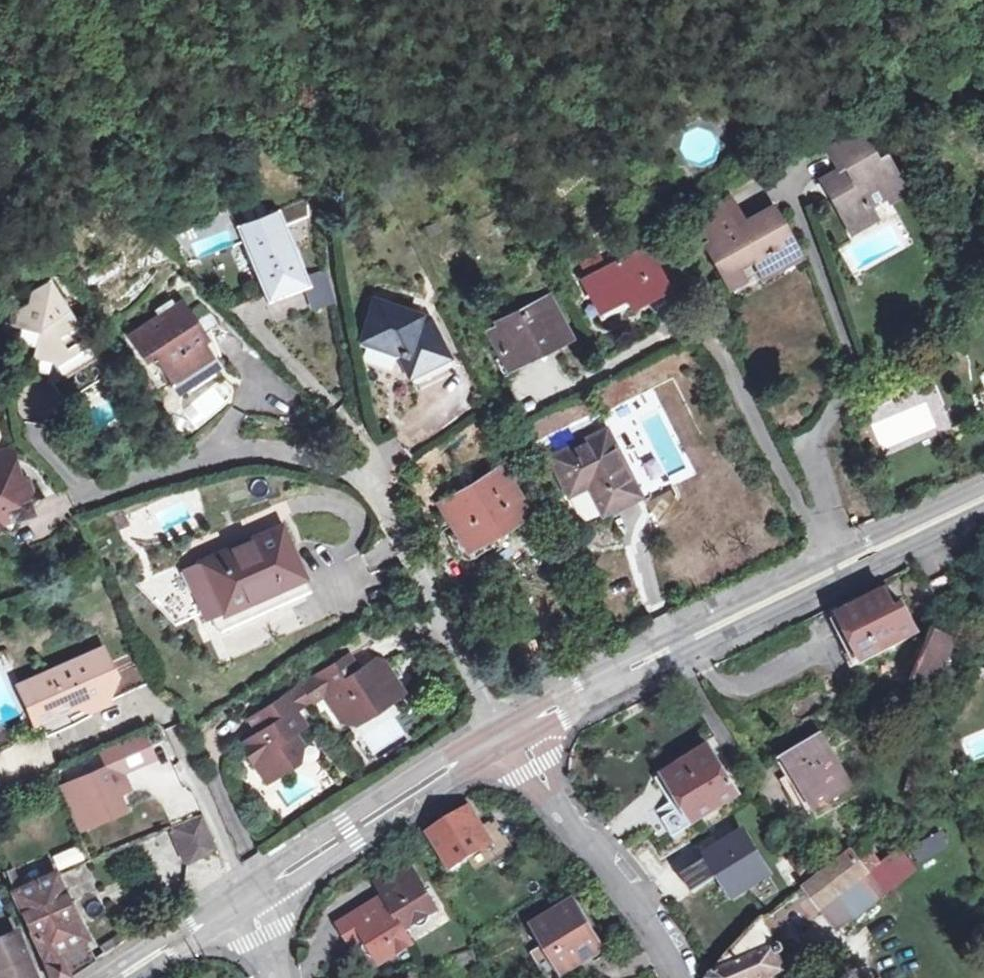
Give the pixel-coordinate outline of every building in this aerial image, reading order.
[(861,127),(827,145),(840,168),(847,164),(856,180),(830,195),(849,230),(876,215),(868,202),(885,192),(888,198),(905,188),(887,153),(870,162),(865,154),(874,149),(861,127)] [(840,168),(827,145),(809,155),(821,178),(840,168)] [(704,242),(721,272),(751,256),(756,266),(772,257),(777,265),(798,253),(772,205),(740,222),(726,198),(697,214),(710,239),(704,242)] [(236,226),(261,291),(275,286),(267,267),(297,255),(279,209),(236,226)] [(585,277),(605,314),(664,283),(644,246),(585,277)] [(237,275),(251,269),(243,247),(228,253),(237,275)] [(275,286),(261,291),(266,302),(308,285),(297,255),(267,267),(275,286)] [(5,325),(33,333),(28,357),(47,362),(54,372),(50,387),(60,404),(106,377),(48,281),(28,292),(25,304),(8,313),(5,325)] [(494,333),(510,364),(570,333),(552,297),(508,319),(511,324),(494,333)] [(418,386),(454,368),(432,319),(378,300),(365,337),(400,350),(418,386)] [(188,326),(192,323),(180,305),(128,338),(143,361),(151,356),(159,367),(166,363),(177,381),(185,394),(218,373),(199,344),(188,326)] [(204,340),(192,323),(188,326),(199,344),(204,340)] [(166,363),(159,367),(171,385),(177,381),(166,363)] [(935,386),(863,412),(878,456),(951,430),(935,386)] [(589,485),(603,515),(640,496),(609,429),(551,456),(569,494),(589,485)] [(507,501),(516,497),(502,469),(442,502),(457,530),(447,536),(460,561),(468,564),(522,535),(516,523),(518,522),(507,501)] [(4,501),(14,507),(20,499),(17,486),(0,477),(0,509),(4,501)] [(507,501),(518,522),(526,517),(516,497),(507,501)] [(189,601),(199,596),(215,627),(307,585),(278,525),(195,564),(204,583),(185,592),(189,601)] [(958,572),(934,583),(946,604),(961,574),(958,572)] [(854,638),(867,662),(922,632),(909,606),(898,612),(890,595),(845,615),(846,618),(837,622),(847,641),(854,638)] [(949,613),(940,631),(959,639),(965,626),(962,619),(949,613)] [(959,639),(940,631),(914,683),(921,685),(923,680),(937,686),(959,639)] [(854,638),(847,641),(860,666),(867,662),(854,638)] [(48,671),(50,676),(39,681),(37,676),(16,685),(39,737),(71,723),(67,715),(119,694),(100,650),(48,671)] [(348,653),(341,657),(351,672),(358,668),(348,653)] [(341,657),(257,712),(266,725),(259,730),(242,741),(255,761),(284,767),(299,757),(302,741),(294,728),(305,721),(296,707),(324,690),(341,716),(355,719),(385,699),(379,690),(396,679),(382,658),(374,657),(358,668),(351,672),(341,657)] [(379,690),(385,699),(402,688),(396,679),(379,690)] [(259,730),(266,725),(257,712),(250,717),(259,730)] [(823,734),(787,755),(819,809),(853,788),(823,734)] [(87,751),(95,768),(128,754),(120,736),(87,751)] [(686,829),(739,795),(708,746),(655,781),(686,829)] [(819,809),(787,755),(779,760),(812,813),(819,809)] [(267,779),(284,767),(255,761),(267,779)] [(918,788),(921,776),(914,774),(911,787),(918,788)] [(474,804),(431,830),(455,867),(498,842),(474,804)] [(198,813),(162,828),(170,846),(179,862),(214,846),(198,813)] [(774,873),(743,824),(742,820),(675,857),(693,886),(716,875),(734,901),(774,873)] [(284,835),(288,841),(304,830),(299,824),(284,835)] [(908,847),(917,863),(953,845),(945,829),(908,847)] [(873,871),(871,868),(881,862),(868,843),(811,885),(824,906),(873,871)] [(49,853),(54,868),(83,859),(78,844),(49,853)] [(789,852),(785,846),(770,855),(775,862),(789,852)] [(411,862),(384,878),(392,892),(387,895),(338,924),(347,941),(360,933),(364,939),(380,965),(414,944),(406,930),(440,909),(411,862)] [(68,974),(70,977),(97,959),(57,869),(13,887),(45,955),(41,956),(50,977),(63,977),(68,974)] [(392,892),(384,878),(378,882),(387,895),(392,892)] [(183,902),(178,895),(120,932),(125,940),(183,902)] [(582,910),(589,905),(584,898),(579,895),(574,896),(570,901),(571,907),(537,928),(563,973),(585,960),(590,967),(609,955),(612,948),(607,936),(600,940),(582,910)] [(607,936),(589,905),(582,910),(600,940),(607,936)] [(11,907),(0,911),(0,967),(5,977),(41,977),(11,907)] [(778,943),(773,945),(762,922),(741,942),(710,977),(761,977),(783,967),(776,953),(781,950),(778,943)] [(360,933),(347,941),(351,947),(364,939),(360,933)] [(531,944),(536,941),(531,934),(526,937),(531,944)] [(544,953),(536,941),(531,944),(539,956),(544,953)] [(459,954),(465,968),(488,963),(479,949),(459,954)]
